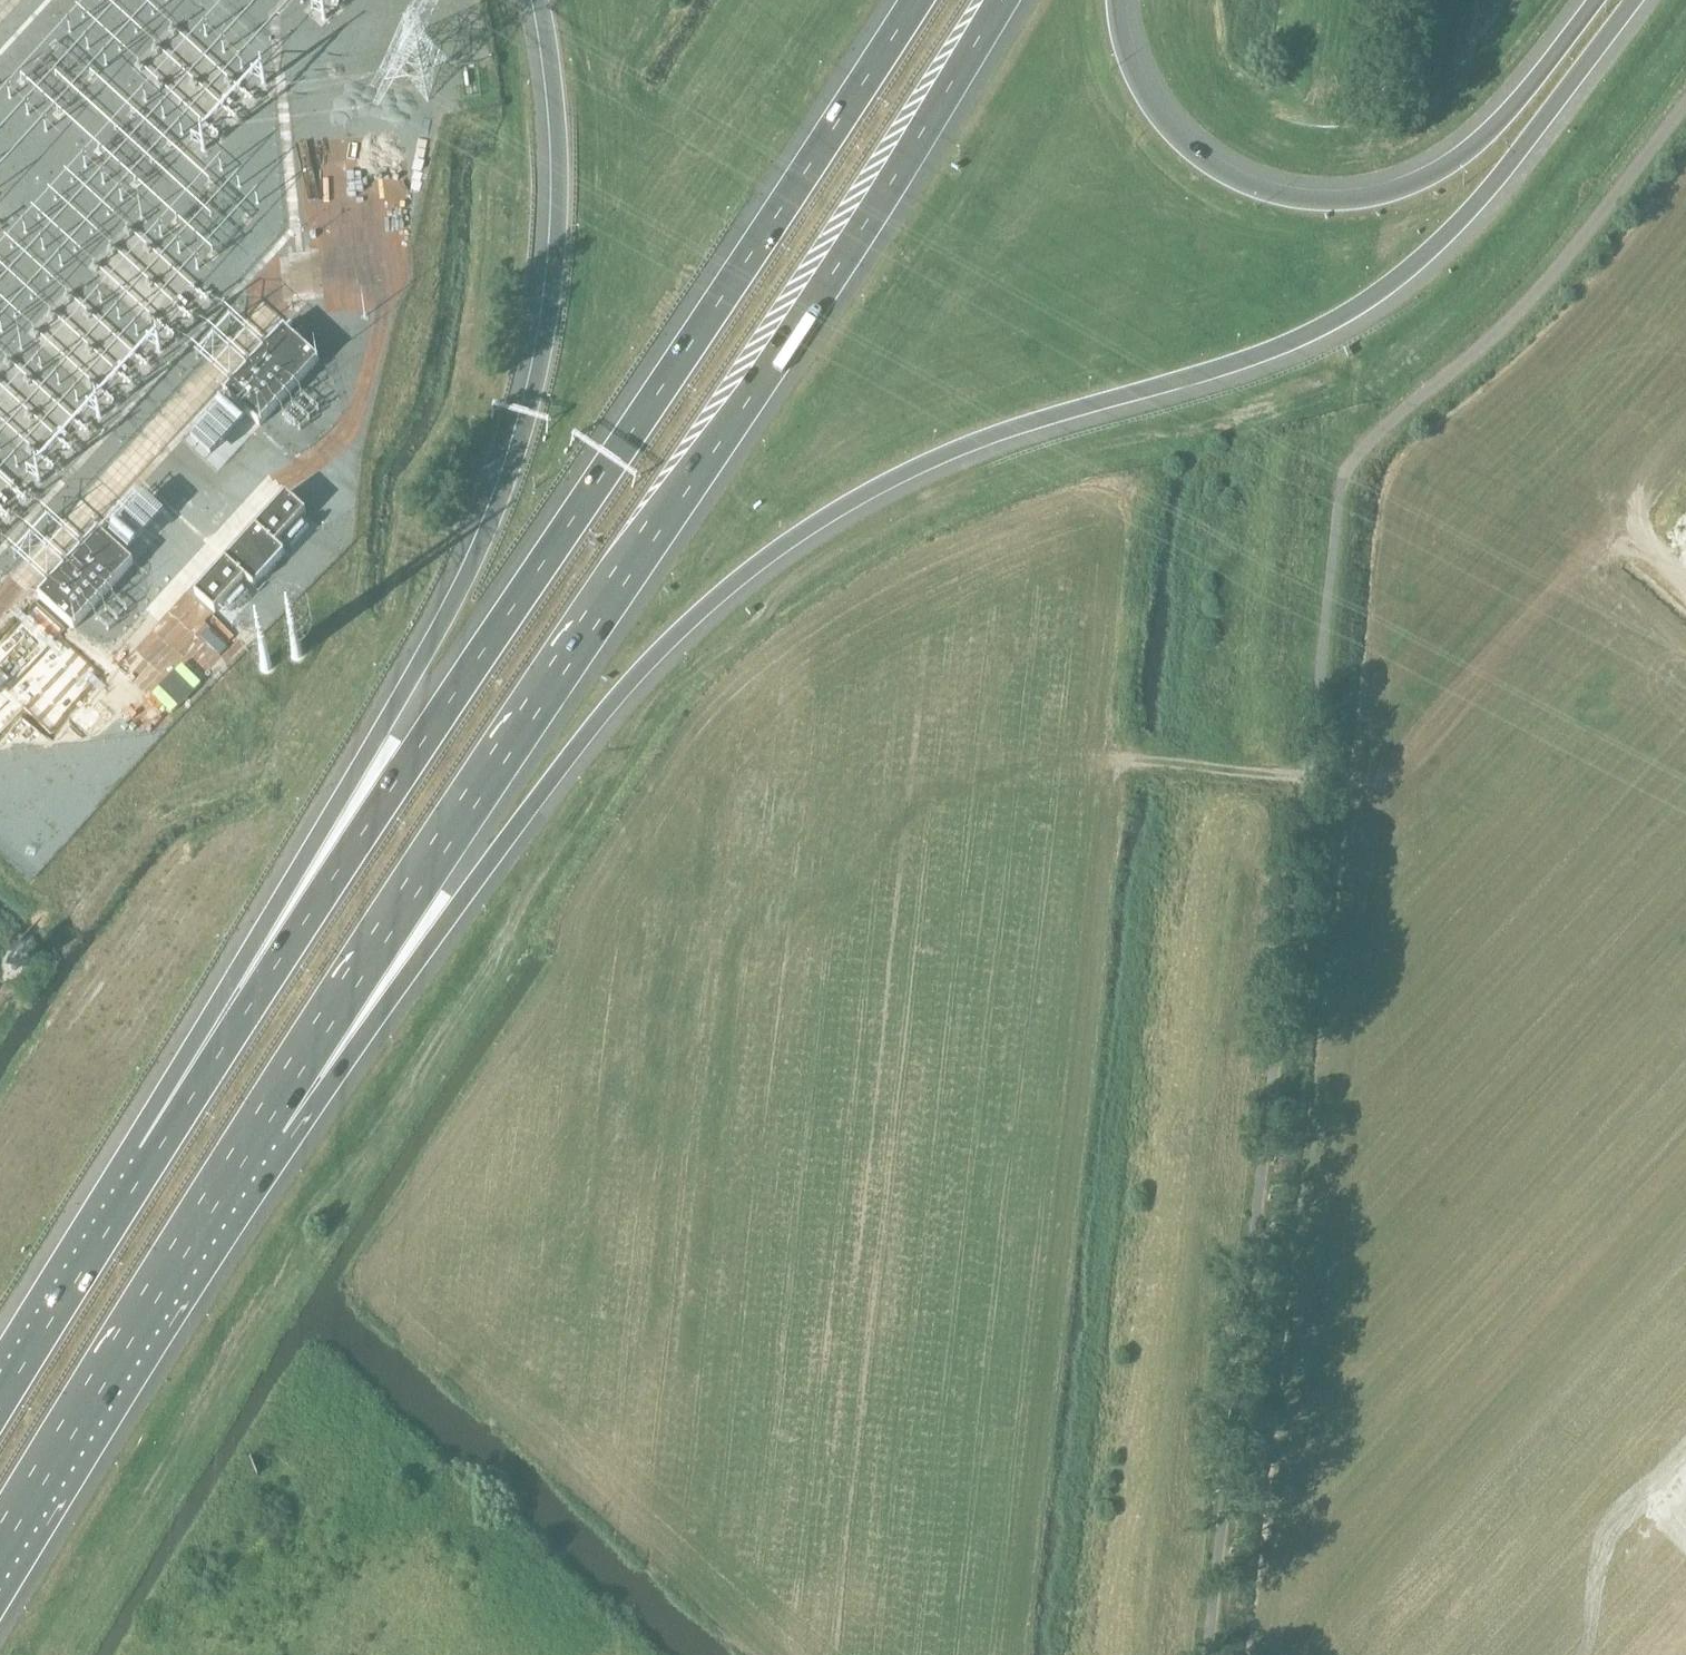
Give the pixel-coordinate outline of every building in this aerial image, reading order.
[(283,329),(224,394),(259,426),(319,361),(283,329)] [(286,494),(194,594),(214,612),(244,580),(253,588),(284,554),(275,546),(306,513),(286,494)] [(98,532),(38,597),(73,629),(133,564),(98,532)]
